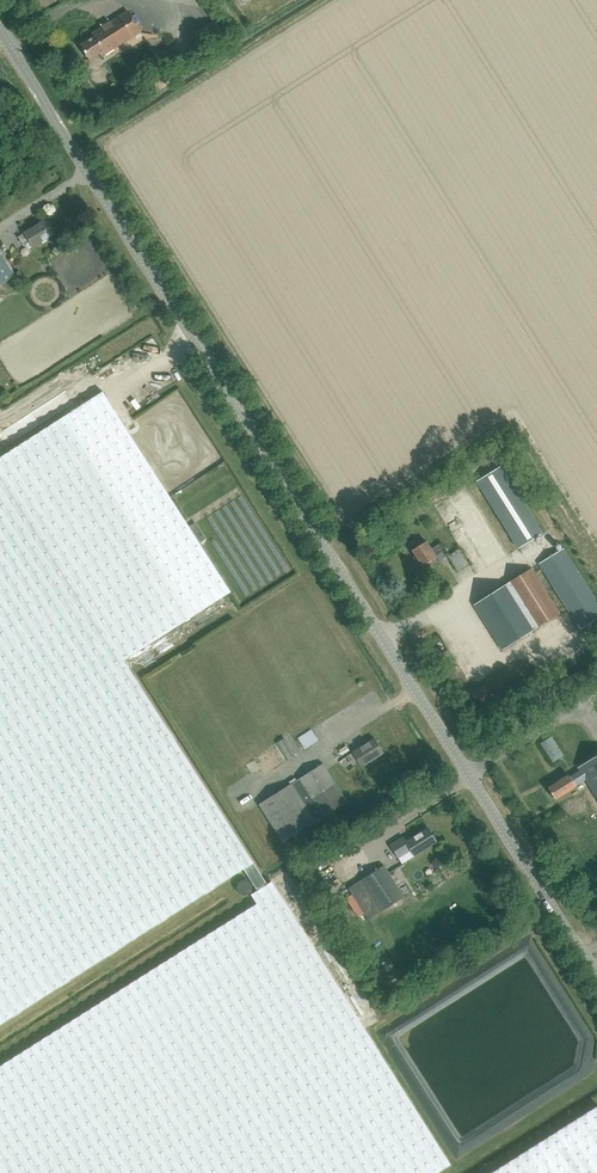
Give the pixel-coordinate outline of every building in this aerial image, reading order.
[(101,56),(114,48),(141,31),(128,11),(92,34),(94,37),(80,46),(89,60),(99,53),(101,56)] [(33,248),(55,234),(46,220),(24,234),(24,235),(18,238),(23,246),(29,242),(33,248)] [(3,260),(2,257),(0,255),(0,286),(14,277),(3,260)] [(129,373),(144,366),(141,358),(126,366),(129,373)] [(169,367),(158,373),(166,386),(176,380),(169,367)] [(116,374),(102,377),(104,385),(118,382),(116,374)] [(244,870),(252,883),(262,877),(262,876),(260,874),(210,795),(124,661),(231,592),(103,392),(71,413),(21,444),(0,458),(0,1026),(244,870)] [(128,396),(115,401),(120,413),(133,407),(128,396)] [(505,467),(481,482),(519,548),(544,534),(505,467)] [(435,556),(444,551),(439,544),(431,549),(426,541),(412,551),(422,567),(437,558),(435,556)] [(460,549),(447,557),(458,573),(470,565),(460,549)] [(596,618),(596,595),(593,597),(563,549),(538,564),(579,629),(596,618)] [(559,613),(531,569),(474,605),(502,649),(559,613)] [(304,748),(318,740),(311,728),(297,736),(304,748)] [(553,763),(564,756),(551,737),(541,743),(553,763)] [(263,777),(282,765),(296,756),(285,738),(270,747),(271,749),(253,760),(258,769),(263,777)] [(361,767),(383,753),(375,739),(352,753),(346,757),(351,765),(357,761),(361,767)] [(569,777),(575,786),(585,780),(596,798),(596,756),(578,768),(579,770),(569,777)] [(311,798),(335,783),(322,764),(299,779),(311,798)] [(575,786),(569,777),(568,775),(547,788),(555,800),(575,787),(575,786)] [(347,802),(335,783),(311,798),(299,779),(258,804),(283,843),(347,802)] [(240,809),(249,800),(239,789),(230,798),(240,809)] [(414,857),(437,842),(428,828),(399,847),(396,842),(390,846),(398,858),(410,851),(414,857)] [(361,881),(380,912),(404,898),(384,866),(361,881)] [(451,1164),(368,1035),(364,1027),(271,882),(267,884),(265,881),(262,877),(252,883),(257,892),(251,896),(256,904),(92,1008),(0,1067),(0,1172),(438,1172),(451,1164)] [(380,912),(361,881),(360,881),(348,889),(368,920),(380,912)] [(491,1172),(596,1172),(596,1106),(491,1172)]
